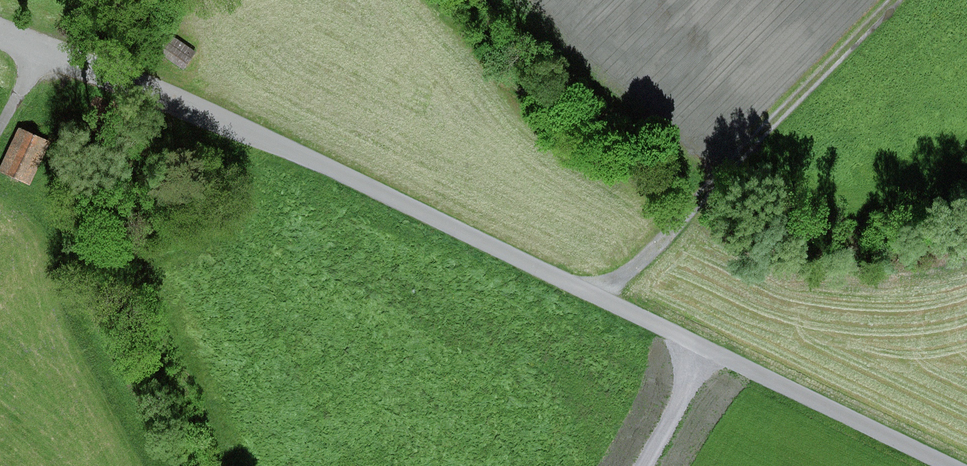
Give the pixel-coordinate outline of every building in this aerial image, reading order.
[(168,31),(156,49),(184,68),(196,51),(168,31)] [(17,129),(0,169),(0,174),(29,186),(48,142),(17,129)]
